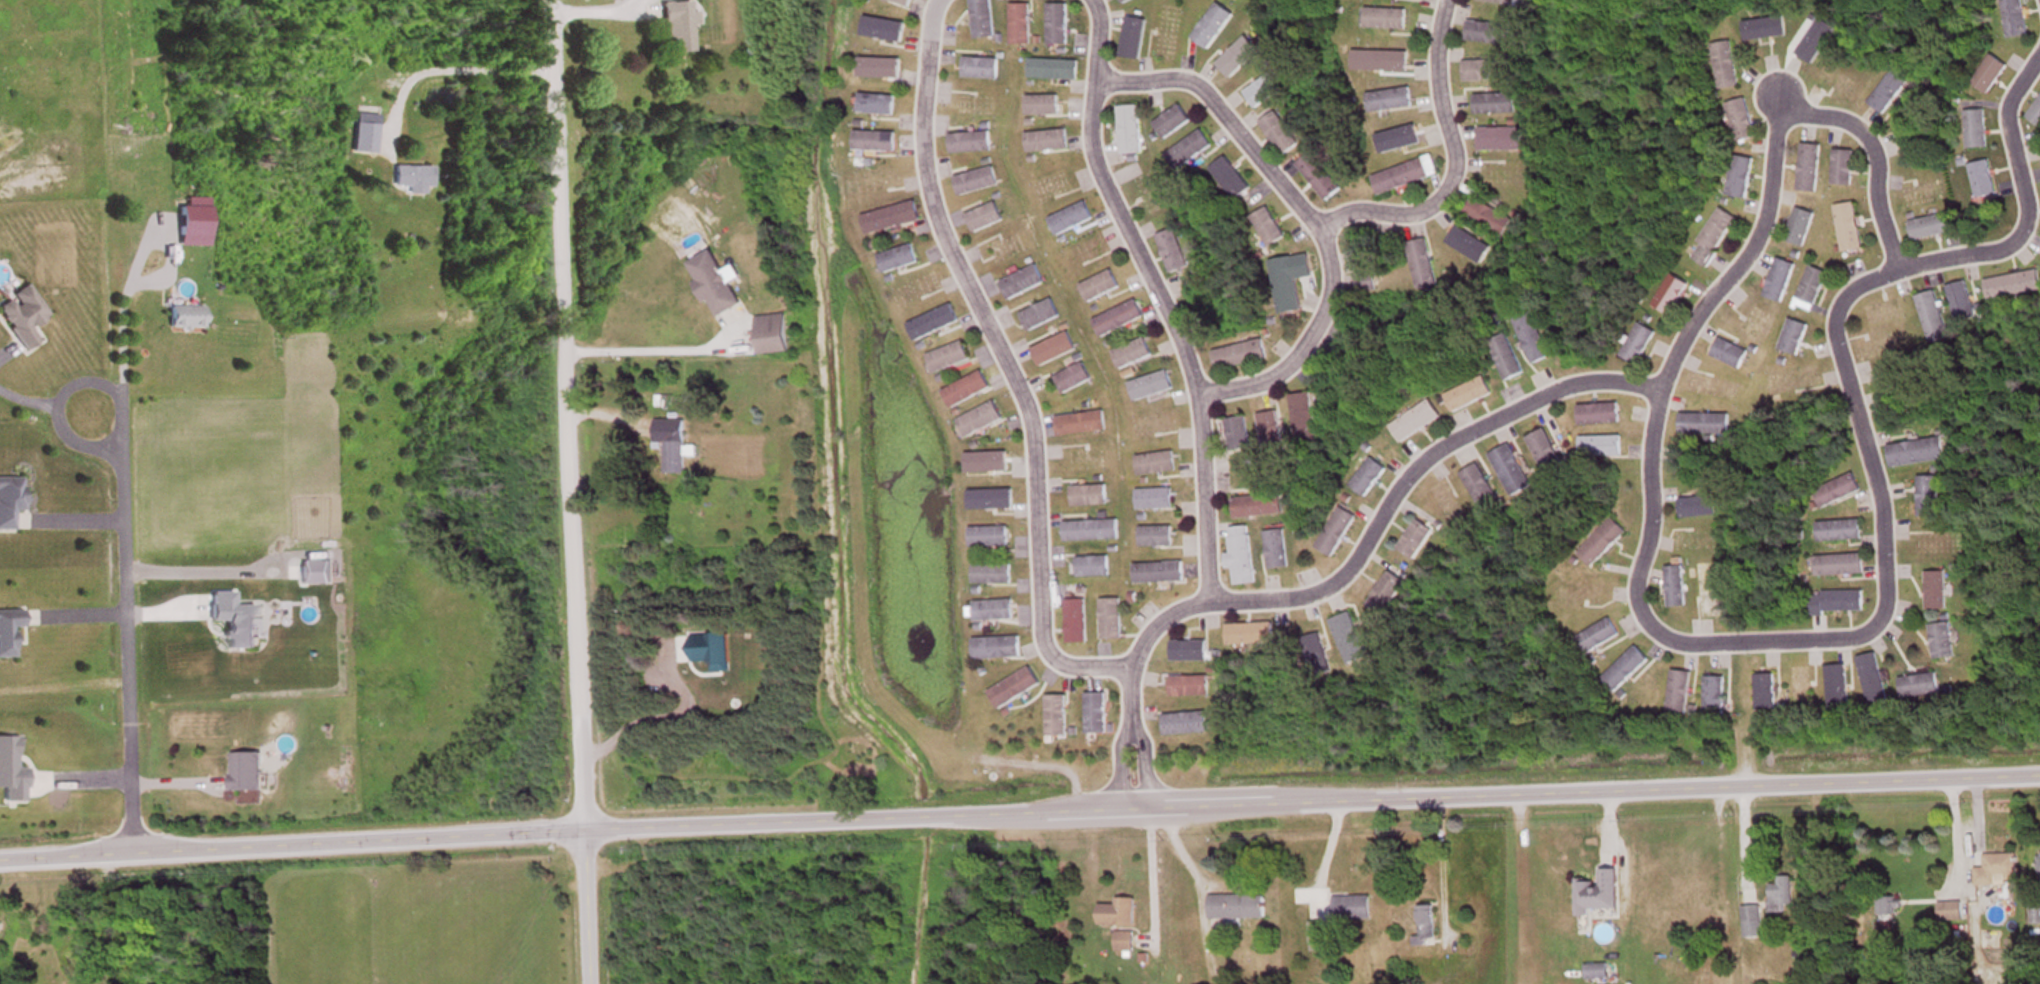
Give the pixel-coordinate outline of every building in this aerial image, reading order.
[(993,0),(976,0),(973,0),(976,41),(996,39),(993,0)] [(1479,2),(1516,9),(1518,0),(1479,0),(1479,2)] [(2024,0),(2004,0),(2009,39),(2028,37),(2024,0)] [(663,4),(665,42),(671,42),(672,54),(694,53),(693,26),(700,26),(699,13),(691,14),(691,3),(663,4)] [(1193,39),(1210,51),(1236,16),(1218,3),(1193,39)] [(1012,6),(1012,47),(1032,47),(1032,6),(1012,6)] [(1050,46),(1069,46),(1069,6),(1050,6),(1050,46)] [(1408,10),(1367,10),(1367,30),(1408,30),(1408,10)] [(1511,47),(1512,26),(1470,23),(1468,43),(1511,47)] [(1741,88),(1732,43),(1712,46),(1720,92),(1741,88)] [(2009,68),(1993,56),(1972,84),(1988,96),(2009,68)] [(999,80),(999,60),(965,60),(965,80),(999,80)] [(1031,81),(1080,81),(1080,61),(1031,61),(1031,81)] [(1512,81),(1511,61),(1465,62),(1465,82),(1512,81)] [(1884,116),(1909,84),(1894,72),(1869,104),(1884,116)] [(1284,93),(1273,75),(1245,93),(1256,110),(1284,93)] [(1414,109),(1412,90),(1370,94),(1371,113),(1414,109)] [(897,115),(897,96),(862,96),(862,115),(897,115)] [(1476,96),(1476,115),(1517,115),(1517,96),(1476,96)] [(1028,116),(1060,116),(1060,97),(1028,97),(1028,116)] [(1758,138),(1747,99),(1727,106),(1738,144),(1758,138)] [(2028,119),(2039,128),(2039,102),(2028,119)] [(1122,155),(1142,155),(1142,107),(1122,108),(1122,155)] [(1193,124),(1183,107),(1155,123),(1166,140),(1193,124)] [(1301,146),(1277,111),(1261,123),(1286,157),(1301,146)] [(1988,150),(1987,112),(1967,112),(1967,150),(1988,150)] [(377,151),(378,115),(356,115),(355,151),(377,151)] [(1480,152),(1524,152),(1524,129),(1480,129),(1480,152)] [(1069,151),(1068,131),(1028,134),(1030,154),(1069,151)] [(1168,155),(1179,173),(1215,149),(1204,132),(1168,155)] [(856,152),(897,152),(897,133),(856,133),(856,152)] [(951,136),(953,155),(993,152),(991,133),(951,136)] [(1818,194),(1822,146),(1803,145),(1799,193),(1818,194)] [(1854,151),(1834,151),(1834,188),(1854,188),(1854,151)] [(1330,203),(1344,191),(1312,153),(1298,165),(1330,203)] [(1729,198),(1749,200),(1755,160),(1734,157),(1729,198)] [(1212,171),(1237,203),(1253,190),(1228,158),(1212,171)] [(1374,177),(1380,196),(1440,177),(1437,166),(1432,167),(1430,159),(1374,177)] [(1998,197),(1989,162),(1970,166),(1979,201),(1998,197)] [(426,196),(426,189),(433,189),(433,167),(395,167),(395,188),(408,188),(408,196),(426,196)] [(960,197),(999,188),(995,169),(955,178),(960,197)] [(1516,220),(1474,199),(1465,218),(1507,238),(1516,220)] [(1059,238),(1095,221),(1087,203),(1050,221),(1059,238)] [(869,235),(922,224),(917,204),(864,216),(869,235)] [(1838,207),(1844,254),(1864,252),(1858,204),(1838,207)] [(968,214),(973,233),(1004,225),(999,205),(968,214)] [(181,248),(209,248),(209,208),(181,208),(181,248)] [(1252,219),(1269,250),(1287,240),(1271,209),(1252,219)] [(1816,215),(1797,209),(1787,243),(1806,249),(1816,215)] [(1739,221),(1720,210),(1691,259),(1709,270),(1739,221)] [(1954,234),(1950,215),(1911,223),(1915,243),(1954,234)] [(1190,269),(1177,231),(1159,237),(1172,275),(1190,269)] [(1430,241),(1410,244),(1419,291),(1438,287),(1430,241)] [(919,266),(914,247),(880,257),(886,276),(919,266)] [(743,305),(713,252),(688,266),(718,320),(743,305)] [(1303,312),(1294,259),(1272,262),(1281,316),(1303,312)] [(1797,267),(1777,260),(1764,298),(1783,304),(1797,267)] [(999,284),(1007,303),(1046,285),(1037,267),(999,284)] [(1813,314),(1831,276),(1812,267),(1795,305),(1813,314)] [(1082,287),(1090,304),(1121,290),(1113,272),(1082,287)] [(2039,292),(2039,273),(2039,272),(1987,281),(1990,301),(2039,292)] [(1377,292),(1377,276),(1359,276),(1359,292),(1377,292)] [(1978,319),(1967,283),(1948,288),(1958,325),(1978,319)] [(29,287),(0,307),(0,315),(26,352),(41,342),(32,329),(50,317),(29,287)] [(1951,342),(1936,292),(1918,298),(1932,348),(1951,342)] [(204,306),(192,306),(192,300),(170,300),(170,330),(204,330),(204,306)] [(1021,316),(1031,334),(1062,318),(1053,300),(1021,316)] [(1095,321),(1103,339),(1146,320),(1138,302),(1095,321)] [(918,343),(960,323),(952,306),(910,326),(918,343)] [(1515,320),(1533,366),(1552,359),(1534,313),(1515,320)] [(790,353),(787,316),(757,318),(761,355),(790,353)] [(1810,327),(1790,321),(1781,351),(1800,357),(1810,327)] [(1657,334),(1640,325),(1622,357),(1638,367),(1657,334)] [(1078,352),(1069,334),(1032,351),(1041,369),(1078,352)] [(1526,376),(1507,336),(1490,343),(1508,384),(1526,376)] [(1114,352),(1122,371),(1154,357),(1147,339),(1114,352)] [(1713,358),(1742,371),(1750,352),(1721,340),(1713,358)] [(1268,361),(1264,341),(1215,352),(1219,371),(1268,361)] [(936,375),(971,363),(965,343),(930,356),(936,375)] [(1065,396),(1093,382),(1084,364),(1056,378),(1065,396)] [(1137,403),(1175,391),(1169,372),(1130,384),(1137,403)] [(945,392),(954,409),(992,391),(983,373),(945,392)] [(1446,397),(1455,415),(1494,395),(1485,378),(1446,397)] [(1313,395),(1293,396),(1297,443),(1317,441),(1313,395)] [(1392,428),(1403,445),(1443,418),(1431,401),(1392,428)] [(970,440),(1005,421),(995,403),(960,422),(970,440)] [(1621,426),(1621,406),(1580,406),(1580,426),(1621,426)] [(1107,433),(1106,413),(1057,418),(1059,438),(1107,433)] [(1286,450),(1279,413),(1260,416),(1267,454),(1286,450)] [(1682,436),(1730,436),(1730,416),(1682,416),(1682,436)] [(1251,451),(1248,418),(1228,420),(1232,453),(1251,451)] [(686,421),(658,421),(658,446),(667,446),(667,476),(686,476),(686,421)] [(1549,482),(1567,473),(1547,430),(1529,439),(1549,482)] [(1622,458),(1622,438),(1581,438),(1581,458),(1622,458)] [(1889,446),(1892,468),(1945,462),(1943,440),(1889,446)] [(1510,498),(1531,490),(1513,446),(1493,454),(1510,498)] [(1177,473),(1175,454),(1138,457),(1140,477),(1177,473)] [(1388,471),(1372,459),(1351,487),(1367,499),(1388,471)] [(1462,475),(1482,511),(1499,502),(1480,465),(1462,475)] [(1862,492),(1853,475),(1814,494),(1823,511),(1862,492)] [(1940,478),(1920,478),(1920,519),(1940,519),(1940,478)] [(0,479),(0,532),(16,532),(15,513),(24,513),(23,479),(0,479)] [(1073,488),(1073,508),(1108,508),(1108,488),(1073,488)] [(1174,510),(1174,491),(1138,491),(1138,511),(1174,510)] [(1284,517),(1283,497),(1233,499),(1234,519),(1284,517)] [(1716,517),(1715,498),(1680,501),(1681,520),(1716,517)] [(1318,549),(1335,559),(1357,518),(1340,509),(1318,549)] [(1628,534),(1613,520),(1578,555),(1593,570),(1628,534)] [(1119,522),(1065,524),(1065,543),(1120,541),(1119,522)] [(1415,562),(1435,534),(1418,522),(1398,550),(1415,562)] [(1863,541),(1861,522),(1819,524),(1820,544),(1863,541)] [(1234,556),(1228,556),(1229,570),(1235,570),(1236,586),(1256,585),(1252,528),(1232,529),(1234,556)] [(1010,548),(1010,529),(972,529),(972,548),(1010,548)] [(1141,548),(1174,548),(1174,529),(1141,529),(1141,548)] [(1285,532),(1266,534),(1271,572),(1290,570),(1285,532)] [(1864,577),(1864,557),(1818,557),(1818,577),(1864,577)] [(1078,558),(1078,579),(1111,579),(1111,558),(1078,558)] [(1698,566),(1702,620),(1722,619),(1718,564),(1698,566)] [(1136,565),(1136,584),(1184,584),(1184,565),(1136,565)] [(1012,566),(975,566),(975,585),(1012,585),(1012,566)] [(1685,608),(1684,568),(1668,568),(1669,608),(1685,608)] [(1407,585),(1390,573),(1367,606),(1383,617),(1407,585)] [(1947,611),(1947,573),(1928,573),(1928,611),(1947,611)] [(1865,593),(1814,593),(1814,614),(1865,614),(1865,593)] [(1122,641),(1122,600),(1103,600),(1103,641),(1122,641)] [(1068,645),(1087,645),(1087,601),(1068,601),(1068,645)] [(1014,621),(1014,602),(977,602),(977,621),(1014,621)] [(0,612),(0,659),(16,659),(15,629),(25,629),(25,611),(0,612)] [(1332,621),(1348,665),(1368,658),(1353,614),(1332,621)] [(1621,636),(1611,619),(1575,641),(1586,658),(1621,636)] [(1318,621),(1298,626),(1311,679),(1331,674),(1318,621)] [(1956,660),(1952,624),(1932,626),(1935,662),(1956,660)] [(1274,645),(1274,625),(1229,625),(1229,645),(1274,645)] [(1022,639),(975,639),(975,660),(1022,659),(1022,639)] [(1173,663),(1207,663),(1207,643),(1173,643),(1173,663)] [(1650,662),(1636,648),(1602,680),(1616,695),(1650,662)] [(1889,703),(1877,655),(1858,659),(1870,707),(1889,703)] [(1812,668),(1792,668),(1793,710),(1812,710),(1812,668)] [(1042,686),(1032,669),(990,694),(1001,711),(1042,686)] [(1671,673),(1669,714),(1688,714),(1690,673),(1671,673)] [(1901,682),(1904,700),(1940,693),(1937,674),(1901,682)] [(1756,711),(1775,711),(1775,676),(1756,676),(1756,711)] [(1209,698),(1209,678),(1172,678),(1172,698),(1209,698)] [(1706,678),(1706,718),(1725,718),(1725,678),(1706,678)] [(1088,695),(1088,736),(1107,736),(1107,695),(1088,695)] [(1068,738),(1068,698),(1048,698),(1048,738),(1068,738)] [(1209,734),(1208,714),(1165,717),(1166,737),(1209,734)] [(19,770),(19,739),(0,739),(0,790),(6,790),(6,804),(29,804),(29,770),(19,770)] [(263,755),(233,755),(232,792),(262,792),(263,755)] [(2017,856),(1986,856),(1986,870),(1976,870),(1976,886),(2018,886),(2017,856)] [(1620,871),(1600,871),(1600,882),(1578,882),(1578,918),(1590,917),(1590,911),(1620,910),(1620,871)] [(1771,887),(1771,906),(1792,906),(1792,876),(1778,876),(1778,887),(1771,887)] [(1267,920),(1267,897),(1210,897),(1210,920),(1267,920)] [(1335,898),(1335,922),(1372,922),(1372,898),(1335,898)] [(1878,898),(1878,918),(1894,918),(1894,898),(1878,898)] [(1117,906),(1100,906),(1100,928),(1136,928),(1136,900),(1117,900),(1117,906)] [(1964,904),(1940,904),(1940,924),(1964,924),(1964,904)] [(2032,906),(2032,927),(2039,927),(2039,906),(2032,906)] [(1743,907),(1744,940),(1763,939),(1762,907),(1743,907)] [(1420,908),(1420,945),(1436,945),(1436,908),(1420,908)] [(1134,953),(1134,934),(1117,934),(1117,953),(1134,953)] [(1329,951),(1328,943),(1314,944),(1314,952),(1329,951)] [(1586,979),(1608,979),(1608,966),(1586,966),(1586,979)]
